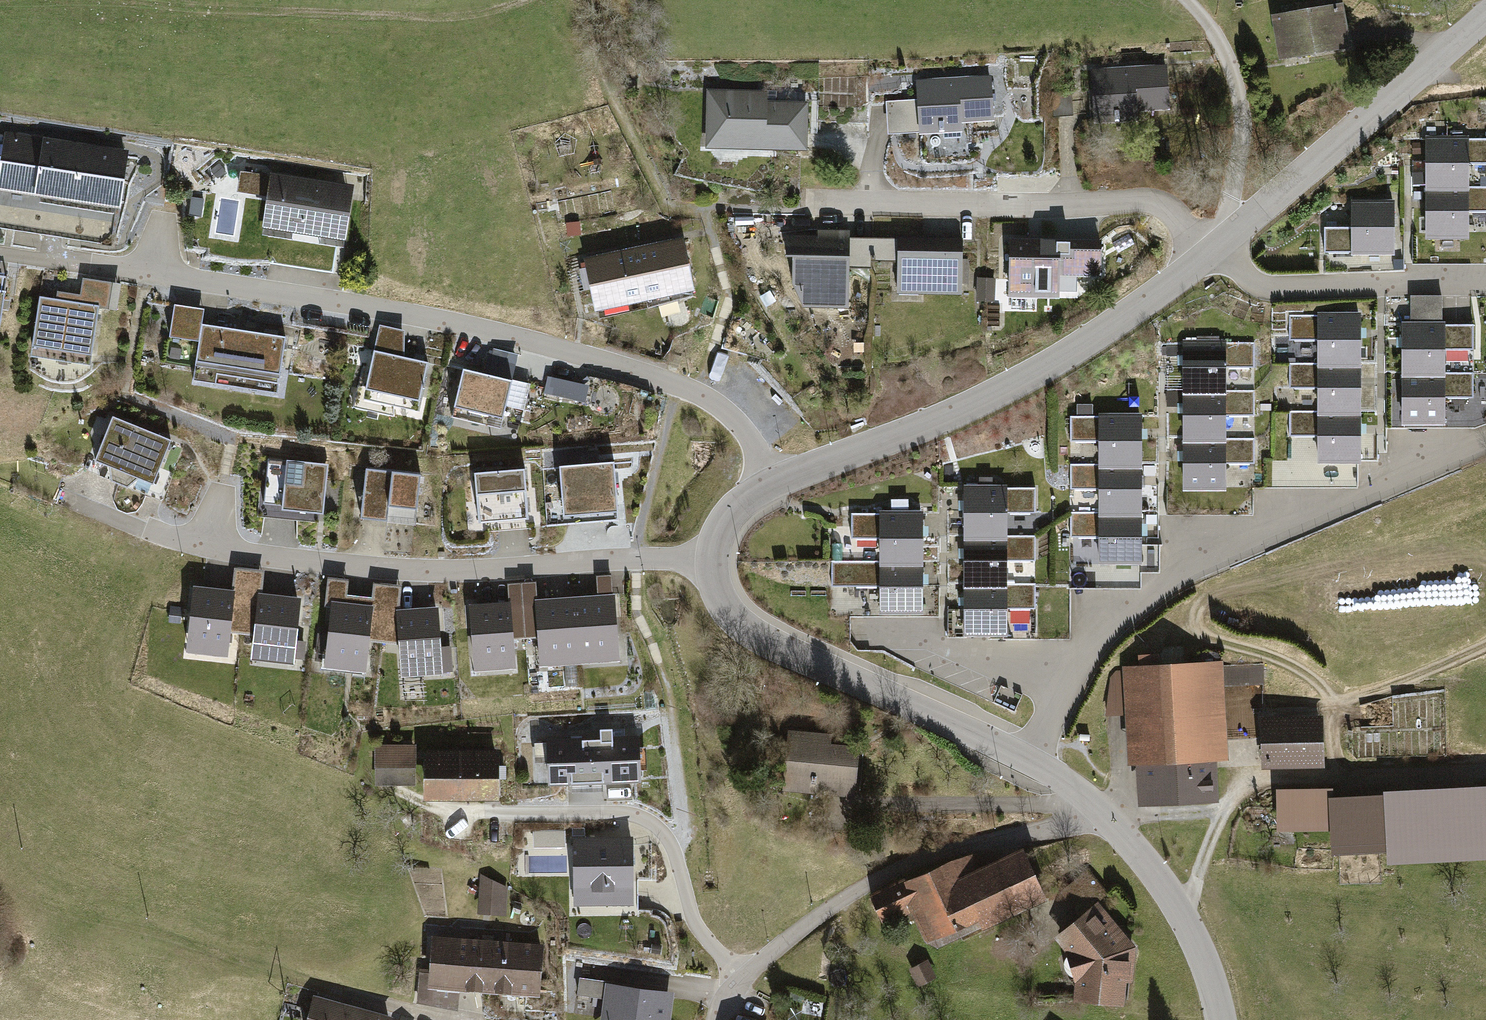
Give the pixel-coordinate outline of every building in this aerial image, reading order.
[(1341,1),(1270,13),(1277,57),(1348,46),(1341,1)] [(1160,108),(1159,67),(1088,70),(1090,124),(1132,122),(1132,109),(1160,108)] [(986,77),(913,82),(916,134),(957,132),(956,121),(989,119),(986,77)] [(1044,95),(1047,114),(1075,109),(1071,90),(1044,95)] [(704,92),(703,148),(801,151),(802,105),(763,104),(763,94),(704,92)] [(114,209),(122,153),(4,135),(0,158),(0,191),(114,209)] [(1425,135),(1424,241),(1469,241),(1470,212),(1485,212),(1485,183),(1469,183),(1469,160),(1485,160),(1485,136),(1425,135)] [(359,179),(256,164),(245,235),(349,250),(359,179)] [(1351,228),(1325,229),(1325,254),(1395,254),(1395,200),(1351,200),(1351,228)] [(844,238),(782,237),(781,262),(787,262),(787,289),(798,305),(842,306),(843,272),(844,238)] [(894,264),(894,239),(868,238),(844,238),(843,272),(864,272),(865,263),(869,263),(894,264)] [(956,240),(894,239),(894,264),(893,296),(955,297),(956,240)] [(1053,241),(1010,239),(1007,295),(1050,297),(1053,241)] [(680,242),(582,262),(593,313),(691,293),(680,242)] [(52,297),(35,294),(25,351),(83,361),(93,307),(106,309),(111,283),(79,278),(76,294),(54,290),(52,297)] [(994,279),(975,279),(975,300),(994,300),(994,279)] [(1410,318),(1401,318),(1401,423),(1449,423),(1449,399),(1475,399),(1475,371),(1445,371),(1445,349),(1472,349),(1472,323),(1439,323),(1439,294),(1410,294),(1410,318)] [(199,308),(169,303),(165,334),(195,338),(189,379),(274,391),(282,335),(197,322),(199,308)] [(1357,312),(1289,314),(1289,339),(1315,338),(1316,362),(1289,363),(1290,388),(1315,387),(1315,411),(1288,412),(1288,435),(1315,434),(1316,462),(1361,461),(1357,312)] [(404,328),(379,323),(362,397),(417,410),(428,359),(403,355),(404,328)] [(1253,339),(1181,339),(1182,489),(1224,489),(1224,461),(1254,461),(1254,438),(1224,438),(1224,414),(1254,414),(1254,389),(1223,389),(1223,364),(1253,364),(1253,339)] [(492,344),(485,369),(514,376),(520,351),(492,344)] [(1229,388),(1257,387),(1256,366),(1229,367),(1229,388)] [(512,379),(464,367),(452,416),(500,427),(512,379)] [(586,399),(591,382),(549,372),(545,390),(586,399)] [(515,376),(506,402),(524,408),(533,382),(515,376)] [(172,438),(106,414),(85,469),(102,475),(98,484),(129,495),(132,486),(151,493),(172,438)] [(1138,414),(1069,415),(1070,441),(1096,440),(1097,464),(1070,464),(1071,490),(1096,489),(1096,513),(1068,513),(1069,537),(1096,536),(1097,564),(1142,563),(1138,414)] [(329,463),(268,456),(261,516),(322,522),(329,463)] [(615,461),(559,463),(561,521),(618,519),(615,461)] [(545,462),(548,512),(561,511),(559,462),(545,462)] [(527,466),(475,470),(480,532),(532,527),(527,466)] [(421,474),(366,467),(360,517),(414,524),(421,474)] [(1034,485),(962,485),(963,634),(1005,634),(1005,607),(1035,607),(1035,584),(1005,584),(1005,560),(1035,559),(1035,535),(1004,535),(1004,509),(1034,509),(1034,485)] [(921,511),(850,512),(850,538),(878,538),(878,563),(831,563),(831,587),(879,586),(880,612),(923,611),(921,511)] [(233,590),(193,585),(185,648),(225,653),(233,590)] [(299,596),(258,593),(252,656),(292,660),(299,596)] [(610,593),(574,596),(579,662),(615,659),(610,593)] [(574,596),(537,599),(542,665),(579,662),(574,596)] [(373,604),(331,598),(322,667),(364,672),(373,604)] [(510,599),(470,602),(475,669),(515,666),(510,599)] [(437,607),(395,609),(398,673),(439,671),(437,607)] [(1134,667),(1121,667),(1121,676),(1108,676),(1101,717),(1123,716),(1125,762),(1133,762),(1135,806),(1213,803),(1211,758),(1222,758),(1218,663),(1157,666),(1156,654),(1134,655),(1134,667)] [(1244,681),(1267,682),(1267,661),(1244,660),(1244,681)] [(1318,717),(1256,716),(1256,769),(1318,770),(1318,717)] [(785,731),(778,791),(851,800),(857,751),(828,748),(829,736),(785,731)] [(639,734),(545,738),(547,782),(641,778),(639,734)] [(414,745),(373,744),(372,783),(414,783),(414,745)] [(503,744),(426,744),(426,794),(503,794),(503,744)] [(1380,792),(1382,863),(1485,859),(1485,787),(1380,792)] [(1273,790),(1273,832),(1329,832),(1329,821),(1357,821),(1357,794),(1329,794),(1329,789),(1273,790)] [(565,830),(533,830),(533,847),(565,847),(565,830)] [(632,835),(573,835),(573,905),(632,905),(632,835)] [(922,946),(1042,899),(1023,850),(976,868),(970,854),(865,895),(877,926),(909,913),(922,946)] [(1083,872),(1057,892),(1077,917),(1095,903),(1103,897),(1083,872)] [(508,878),(480,876),(477,912),(505,914),(508,878)] [(1061,951),(1071,985),(1069,999),(1124,1006),(1131,949),(1095,903),(1077,917),(1051,938),(1061,951)] [(538,945),(429,934),(424,982),(415,981),(413,1001),(453,1010),(455,990),(533,998),(538,945)] [(905,972),(913,988),(930,979),(923,963),(905,972)] [(605,980),(599,1019),(669,1019),(673,991),(605,980)] [(300,1019),(383,1019),(384,1017),(307,995),(300,1019)]
